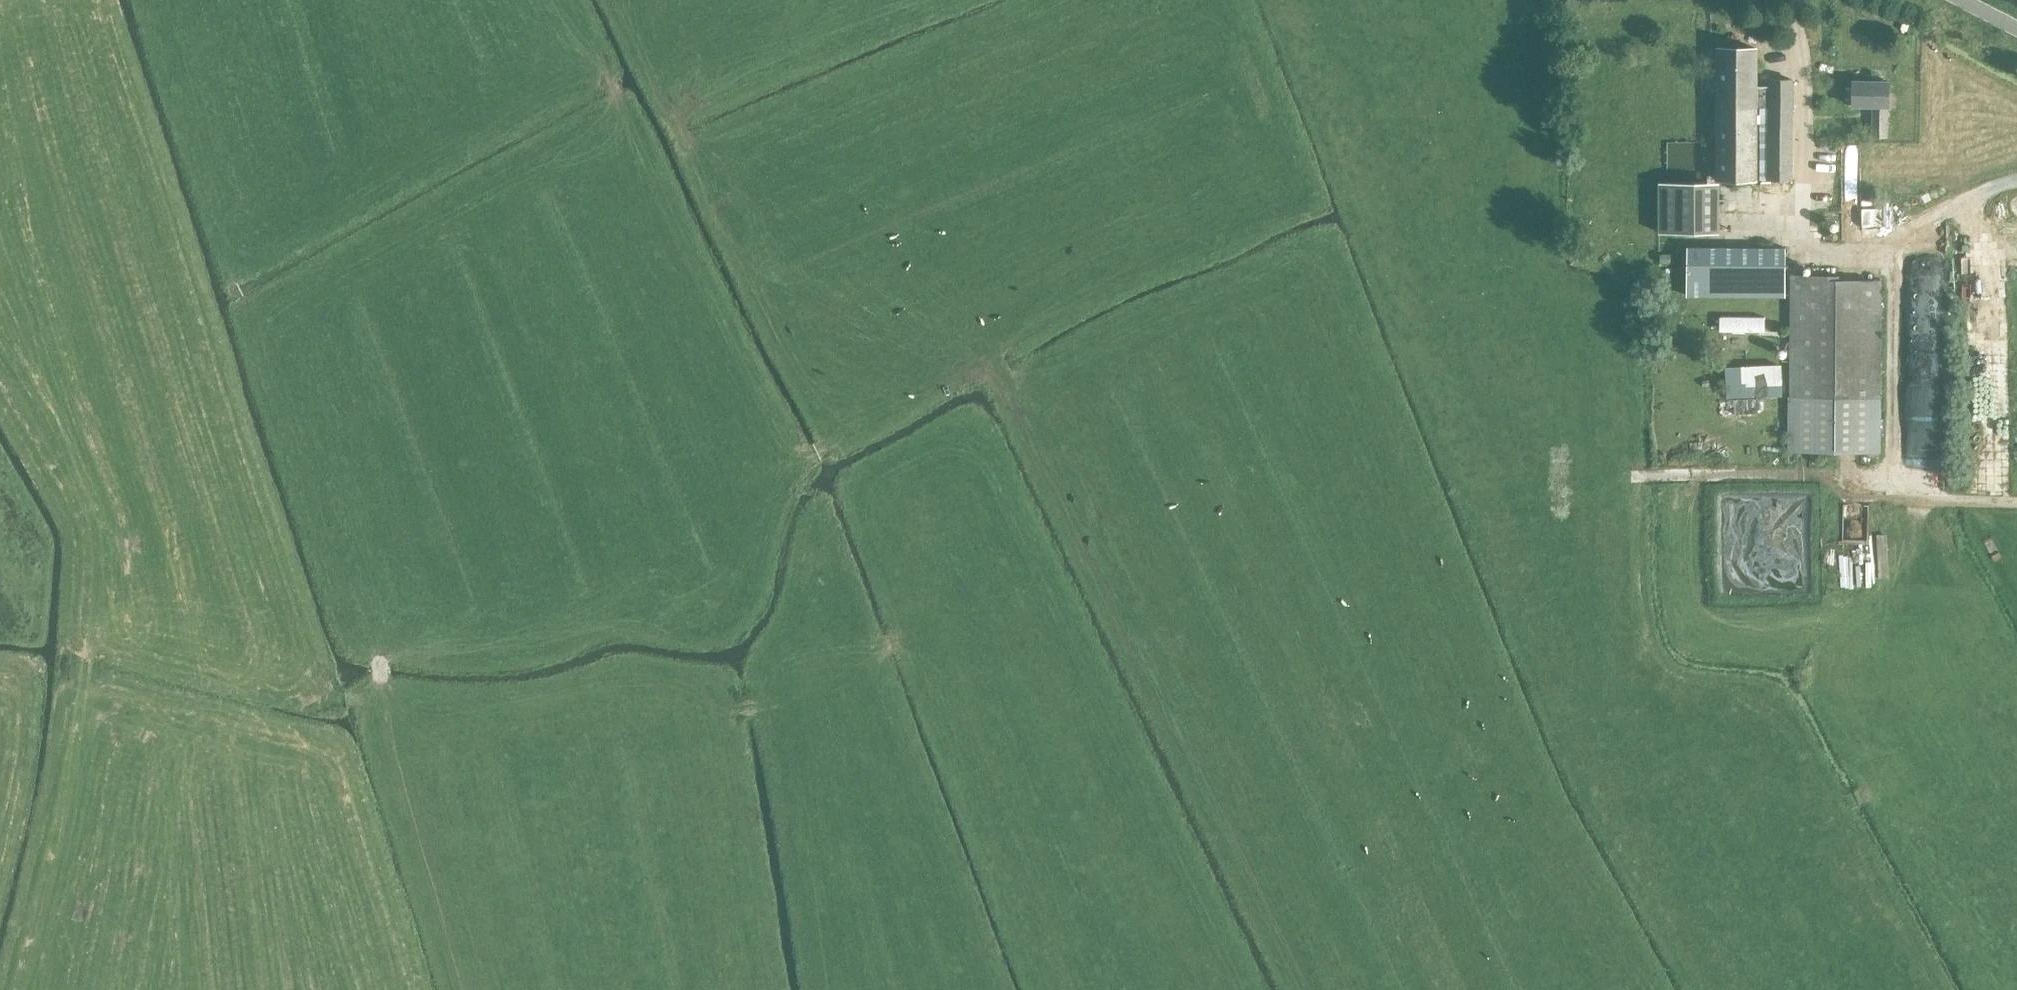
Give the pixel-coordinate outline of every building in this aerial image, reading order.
[(1792,177),(1793,78),(1769,77),(1769,84),(1757,84),(1758,46),(1717,46),(1715,177),(1757,177),(1756,104),(1769,104),(1768,177),(1792,177)] [(1889,104),(1889,80),(1853,79),(1852,104),(1873,104),(1872,135),(1887,135),(1888,104),(1889,104)] [(1659,181),(1659,230),(1707,230),(1707,181),(1659,181)] [(1887,223),(1887,205),(1863,204),(1863,222),(1887,223)] [(1785,294),(1786,245),(1688,244),(1687,293),(1785,294)] [(1880,451),(1880,400),(1881,279),(1838,278),(1838,275),(1802,274),(1802,278),(1791,278),(1791,451),(1880,451)] [(1916,282),(1916,366),(1940,366),(1940,353),(1939,282),(1916,282)] [(1767,330),(1767,314),(1721,312),(1721,328),(1767,330)] [(1976,351),(1977,397),(1991,397),(1991,388),(2005,388),(2005,358),(1992,358),(1992,351),(1976,351)] [(1784,360),(1727,362),(1727,397),(1718,397),(1718,411),(1761,410),(1761,393),(1784,392),(1784,360)] [(1978,412),(1977,425),(1999,427),(2000,414),(1978,412)]
